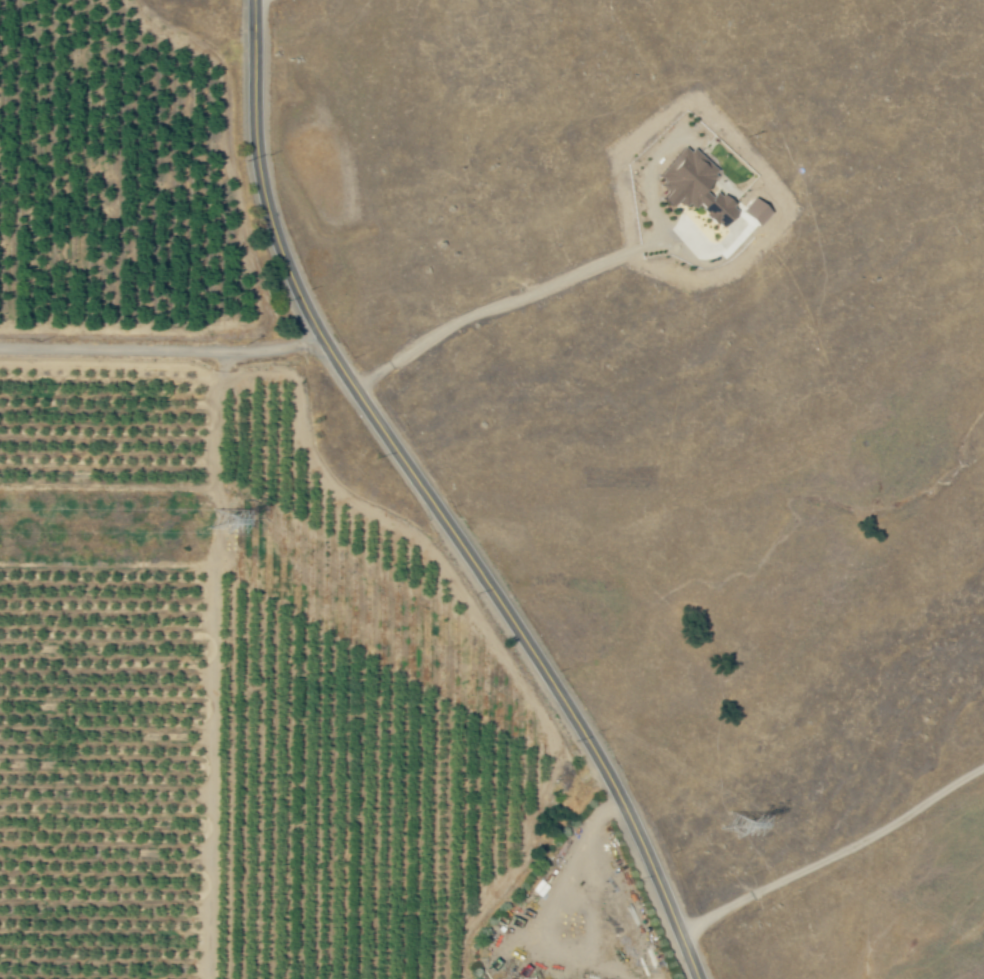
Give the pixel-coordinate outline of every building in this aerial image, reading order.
[(721,170),(716,166),(711,163),(698,152),(687,146),(664,172),(661,179),(671,189),(667,198),(676,206),(681,201),(698,209),(700,206),(722,225),(727,227),(733,220),(740,205),(730,195),(722,191),(713,201),(706,195),(712,184),(716,180),(721,170)] [(764,224),(774,207),(755,196),(745,213),(764,224)]
